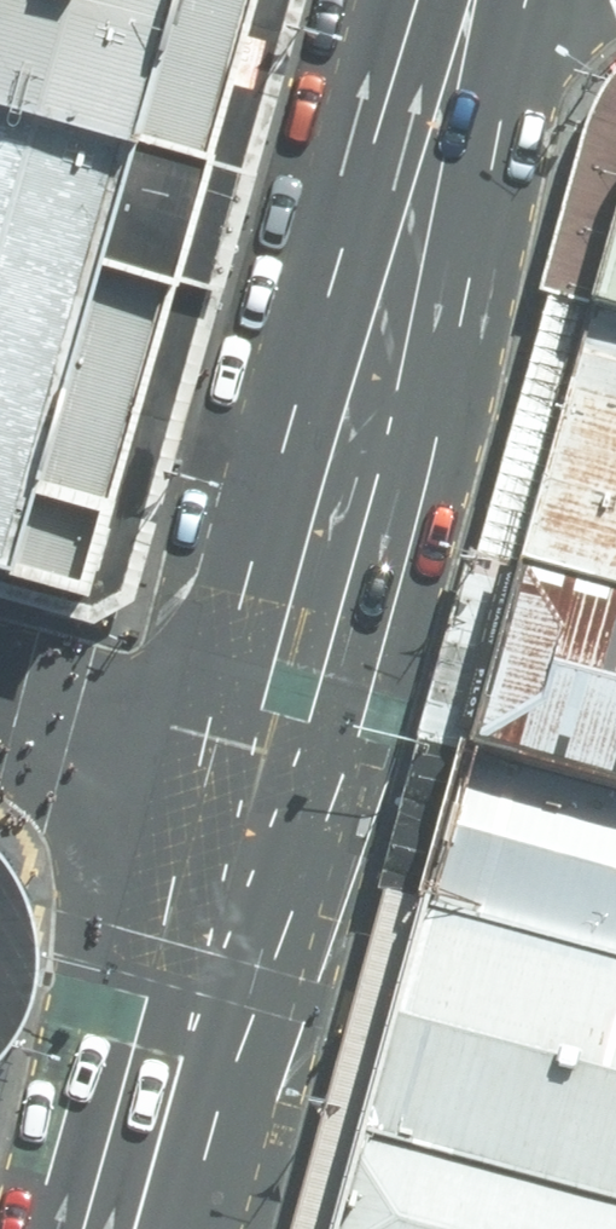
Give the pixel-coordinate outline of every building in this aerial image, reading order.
[(246,0),(0,0),(0,575),(78,597),(246,0)] [(588,312),(615,320),(615,217),(588,312)] [(588,312),(516,570),(615,599),(615,320),(588,312)] [(516,570),(464,753),(615,796),(615,599),(516,570)] [(464,753),(419,910),(615,966),(615,796),(464,753)] [(419,910),(361,1136),(615,1207),(615,966),(419,910)] [(361,1136),(335,1228),(615,1228),(615,1207),(361,1136)]
